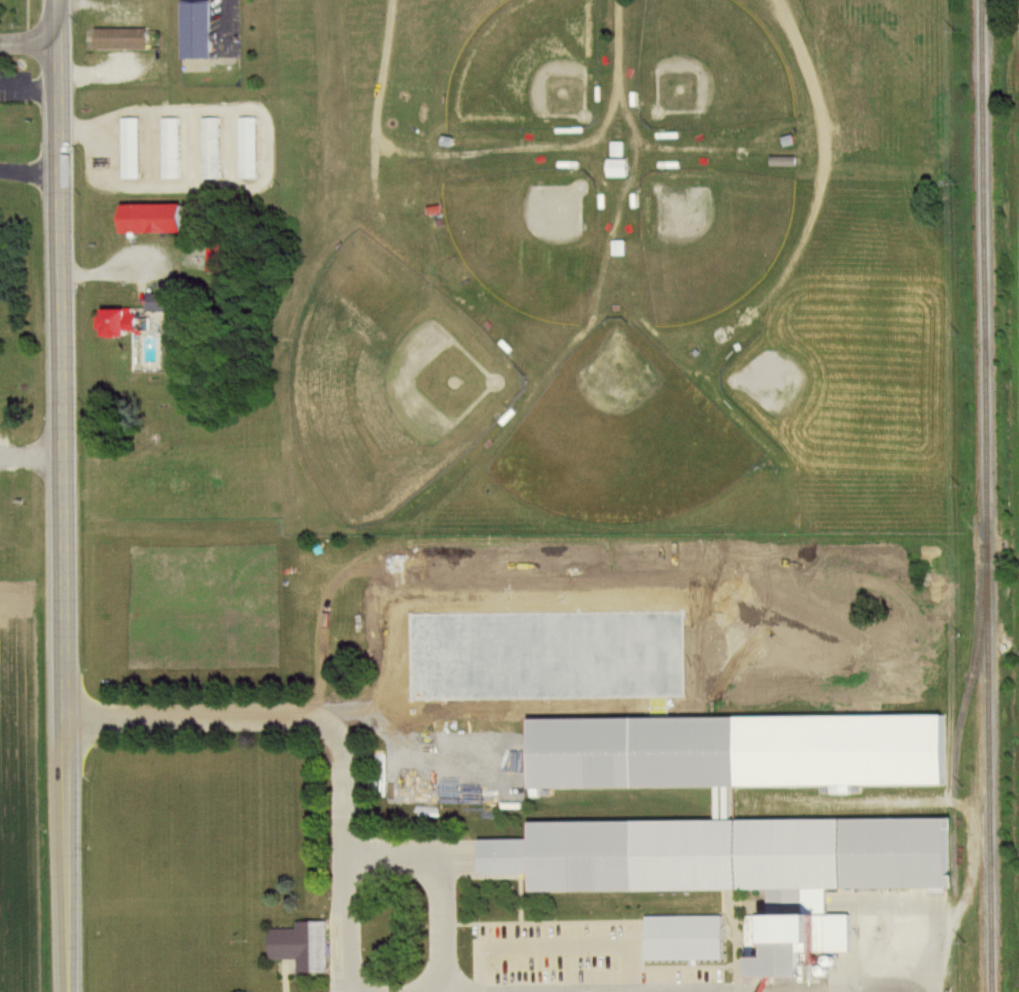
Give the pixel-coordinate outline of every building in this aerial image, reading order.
[(182,59),(212,59),(212,2),(182,2),(182,59)] [(98,28),(98,49),(151,49),(151,28),(98,28)] [(250,118),(267,117),(268,178),(251,179),(250,118)] [(173,118),(189,118),(190,179),(173,179),(173,118)] [(205,180),(223,180),(223,118),(205,118),(205,180)] [(214,118),(231,118),(232,179),(215,179),(214,118)] [(132,119),(149,119),(149,180),(133,180),(132,119)] [(620,143),(607,143),(607,158),(620,158),(620,143)] [(766,167),(790,167),(790,159),(766,159),(766,167)] [(626,178),(626,161),(602,161),(602,179),(626,178)] [(130,204),(187,203),(188,232),(131,232),(130,204)] [(621,243),(609,243),(609,257),(621,257),(621,243)] [(107,310),(106,337),(142,337),(142,311),(107,310)] [(531,722),(530,790),(945,787),(944,716),(531,722)] [(523,824),(945,820),(946,890),(524,893),(523,877),(474,877),(474,842),(523,842),(523,824)] [(734,962),(734,981),(787,979),(786,946),(798,946),(798,955),(849,954),(848,918),(750,920),(751,962),(734,962)] [(264,930),(265,962),(292,962),(293,974),(323,974),(322,923),(291,923),(291,930),(264,930)]
